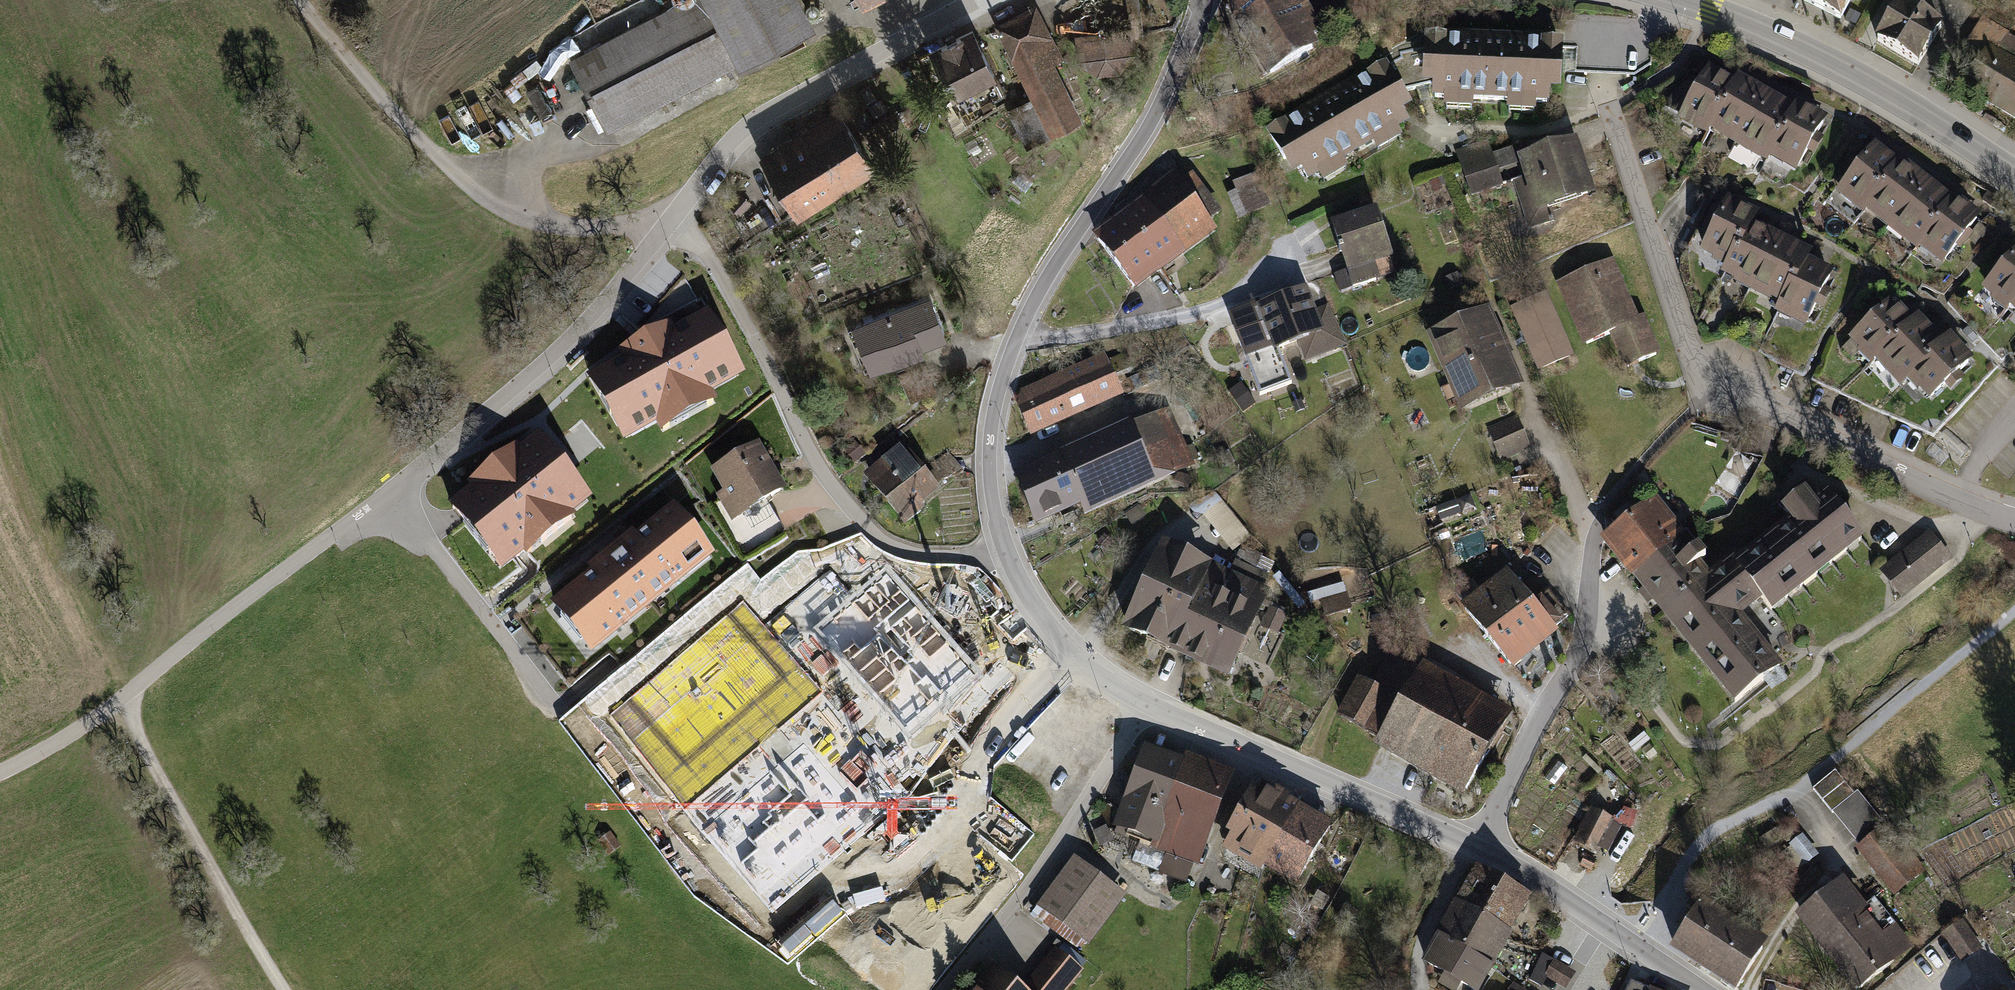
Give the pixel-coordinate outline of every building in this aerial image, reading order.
[(808,0),(688,0),(572,57),(607,127),(819,23),(808,0)] [(1308,0),(1223,0),(1268,79),(1321,49),(1315,38),(1326,31),(1308,0)] [(1799,3),(1845,21),(1854,0),(1800,0),(1799,3)] [(1945,25),(1906,0),(1879,42),(1919,67),(1945,25)] [(1038,2),(994,25),(1051,132),(1084,115),(1055,59),(1065,54),(1038,2)] [(1137,26),(1081,33),(1085,68),(1141,62),(1137,26)] [(999,72),(973,27),(928,53),(954,97),(999,72)] [(1566,106),(1567,41),(1425,38),(1424,103),(1566,106)] [(2014,119),(2014,63),(1989,44),(1962,82),(2014,119)] [(1414,114),(1382,59),(1265,126),(1297,182),(1414,114)] [(1797,176),(1829,118),(1796,100),(1792,107),(1738,78),(1733,83),(1708,70),(1679,124),(1767,171),(1772,163),(1797,176)] [(838,108),(763,155),(801,216),(877,169),(838,108)] [(1599,199),(1581,140),(1523,158),(1527,171),(1512,175),(1529,230),(1554,223),(1551,213),(1599,199)] [(1504,185),(1491,151),(1459,164),(1473,197),(1504,185)] [(1873,151),(1837,195),(1862,215),(1867,209),(1917,250),(1922,244),(1944,262),(1983,213),(1974,206),(1959,194),(1953,202),(1901,160),(1894,168),(1873,151)] [(1274,207),(1257,171),(1232,183),(1249,219),(1274,207)] [(1217,232),(1177,174),(1098,228),(1139,286),(1217,232)] [(1808,332),(1836,271),(1812,259),(1816,251),(1758,224),(1762,214),(1725,197),(1699,254),(1730,268),(1723,282),(1780,308),(1776,317),(1808,332)] [(1399,260),(1379,208),(1332,226),(1351,278),(1399,260)] [(1982,290),(2010,316),(2014,311),(2014,256),(1982,290)] [(1636,316),(1612,260),(1554,284),(1582,350),(1608,339),(1619,366),(1660,349),(1644,313),(1636,316)] [(1312,291),(1261,308),(1276,350),(1295,344),(1300,359),(1344,343),(1331,305),(1318,309),(1312,291)] [(947,336),(928,295),(852,329),(871,370),(947,336)] [(1547,296),(1512,311),(1539,374),(1575,359),(1547,296)] [(1259,300),(1224,313),(1242,363),(1276,350),(1261,308),(1259,300)] [(1913,322),(1893,301),(1847,343),(1871,368),(1878,361),(1902,387),(1910,379),(1931,401),(1973,362),(1949,337),(1941,344),(1917,318),(1913,322)] [(1459,412),(1524,386),(1492,307),(1427,334),(1459,412)] [(642,351),(593,378),(619,424),(655,404),(662,417),(702,395),(695,382),(730,362),(705,316),(656,343),(653,336),(638,344),(642,351)] [(1125,395),(1108,358),(1032,393),(1049,430),(1125,395)] [(1191,461),(1169,408),(1012,475),(1035,528),(1191,461)] [(1530,446),(1515,415),(1487,428),(1503,460),(1530,446)] [(489,478),(452,507),(464,521),(474,513),(511,558),(537,537),(542,543),(572,518),(567,513),(583,500),(535,441),(519,454),(515,448),(485,472),(489,478)] [(786,489),(760,444),(709,474),(735,519),(786,489)] [(938,494),(901,446),(862,477),(899,525),(938,494)] [(1717,580),(1653,499),(1605,537),(1735,701),(1778,667),(1750,632),(1864,542),(1825,494),(1811,506),(1801,494),(1786,506),(1795,519),(1717,580)] [(1217,496),(1202,513),(1232,540),(1248,523),(1217,496)] [(1448,501),(1421,513),(1427,527),(1455,516),(1448,501)] [(670,509),(547,607),(587,657),(710,559),(670,509)] [(744,527),(756,546),(784,530),(773,510),(744,527)] [(1950,559),(1930,535),(1884,572),(1903,596),(1950,559)] [(1271,593),(1164,544),(1123,633),(1230,682),(1271,593)] [(889,590),(903,606),(923,587),(909,572),(889,590)] [(1514,667),(1556,633),(1506,572),(1464,607),(1514,667)] [(1342,590),(1307,600),(1314,624),(1349,613),(1342,590)] [(865,594),(629,762),(692,850),(792,778),(773,751),(799,732),(778,704),(794,692),(838,753),(922,693),(883,638),(892,631),(865,594)] [(1369,687),(1352,678),(1329,717),(1375,744),(1416,674),(1386,657),(1369,687)] [(1462,797),(1507,716),(1425,670),(1380,750),(1462,797)] [(1198,864),(1234,771),(1186,752),(1183,760),(1150,747),(1117,833),(1198,864)] [(1813,790),(1892,890),(1921,868),(1842,768),(1813,790)] [(1301,887),(1334,824),(1260,785),(1227,848),(1301,887)] [(860,801),(837,824),(852,839),(875,815),(860,801)] [(1616,823),(1591,809),(1573,842),(1598,856),(1616,823)] [(610,833),(595,844),(607,859),(621,849),(610,833)] [(1816,857),(1801,836),(1785,847),(1801,868),(1816,857)] [(725,894),(760,861),(742,842),(707,874),(725,894)] [(1160,874),(1188,886),(1196,867),(1169,855),(1160,874)] [(1131,901),(1074,856),(1037,902),(1094,947),(1131,901)] [(1678,927),(1707,882),(1682,865),(1652,911),(1678,927)] [(1528,895),(1473,866),(1424,960),(1479,989),(1528,895)] [(1599,869),(1588,870),(1588,881),(1600,881),(1599,869)] [(1795,919),(1850,989),(1855,989),(1876,974),(1915,944),(1877,896),(1868,903),(1848,877),(1795,919)] [(1741,985),(1768,939),(1698,898),(1670,944),(1741,985)] [(1964,928),(1947,939),(1965,965),(1981,953),(1964,928)] [(1083,970),(1054,947),(1021,987),(995,966),(975,989),(1066,989),(1083,970)] [(1574,972),(1541,953),(1528,976),(1542,985),(1546,977),(1565,988),(1574,972)] [(1628,982),(1625,989),(1652,989),(1628,982)]
